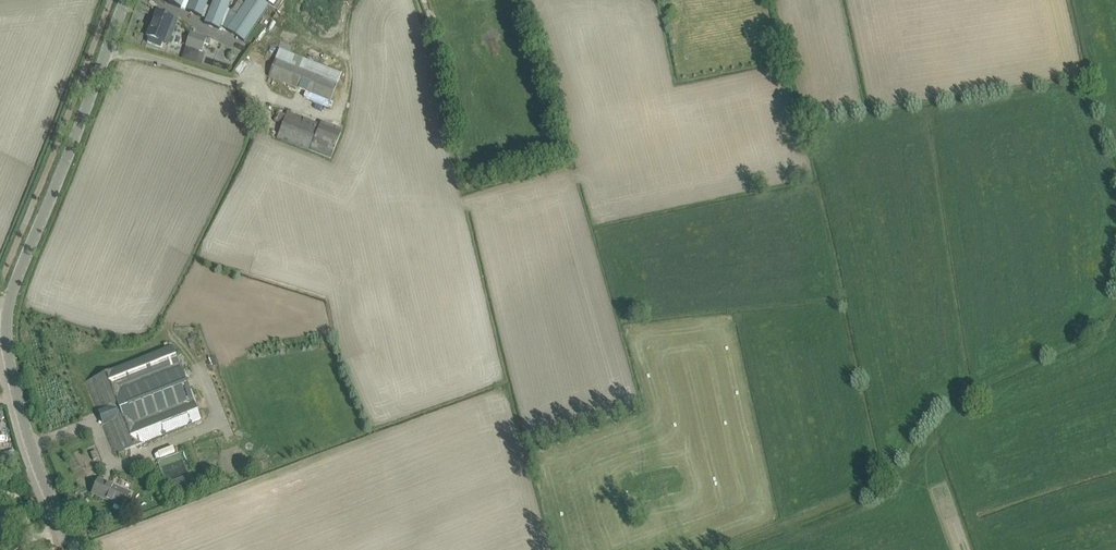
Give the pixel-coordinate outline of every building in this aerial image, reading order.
[(168,3),(186,10),(190,1),(190,0),(169,0),(168,3)] [(186,11),(196,15),(206,19),(210,7),(206,5),(208,0),(190,0),(190,1),(186,10),(186,11)] [(204,23),(219,29),(231,0),(213,0),(210,7),(206,19),(204,23)] [(269,5),(262,0),(247,0),(226,30),(243,42),(269,5)] [(147,36),(149,37),(147,42),(160,47),(172,18),(156,12),(147,36)] [(206,38),(200,36),(190,32),(185,46),(202,51),(206,38)] [(341,74),(279,49),(268,76),(330,101),(341,74)] [(342,130),(321,122),(320,126),(290,114),(291,111),(288,109),(277,138),(330,159),(342,130)] [(114,455),(125,451),(201,420),(172,347),(86,381),(102,424),(114,455)] [(196,484),(192,473),(167,482),(171,492),(196,484)] [(121,512),(126,502),(130,493),(99,479),(100,475),(92,494),(114,504),(112,508),(121,512)]
